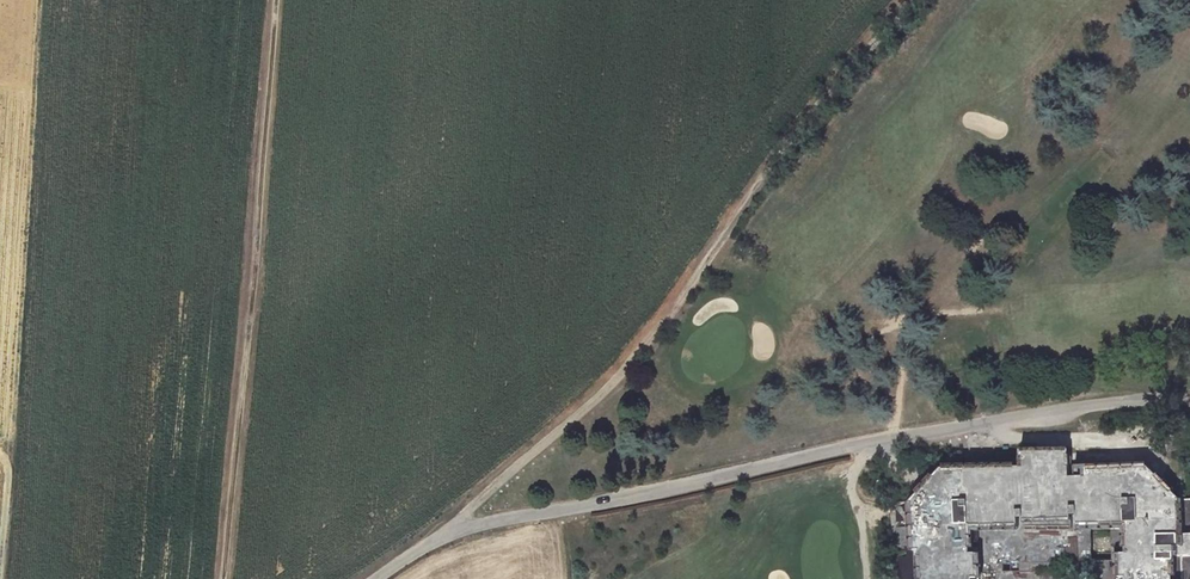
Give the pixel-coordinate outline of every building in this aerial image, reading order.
[(1085,463),(1065,469),(1062,468),(1057,450),(1005,450),(1022,457),(1019,464),(1027,467),(1034,465),(1034,473),(1025,475),(1037,480),(1024,484),(1019,496),(1025,516),(1063,516),(1067,505),(1072,504),(1076,519),(1127,519),(1127,497),(1112,497),(1107,512),(1105,505),(1095,508),(1093,503),(1081,498),(1090,476),(1112,476),(1125,481),(1143,476),(1140,463),(1085,463)] [(1172,499),(1174,549),(1166,549),(1167,578),(1189,578),(1189,498),(1172,499)] [(963,578),(972,577),(970,551),(959,552),(957,523),(958,523),(957,499),(942,500),(944,527),(923,529),(924,543),(909,544),(912,578),(963,578)] [(1067,561),(1090,562),(1091,529),(1067,528),(1067,561)] [(1047,555),(1048,532),(1017,530),(1014,564),(1030,565),(1030,554),(1047,555)] [(1146,533),(1146,558),(1164,558),(1164,533),(1146,533)]
